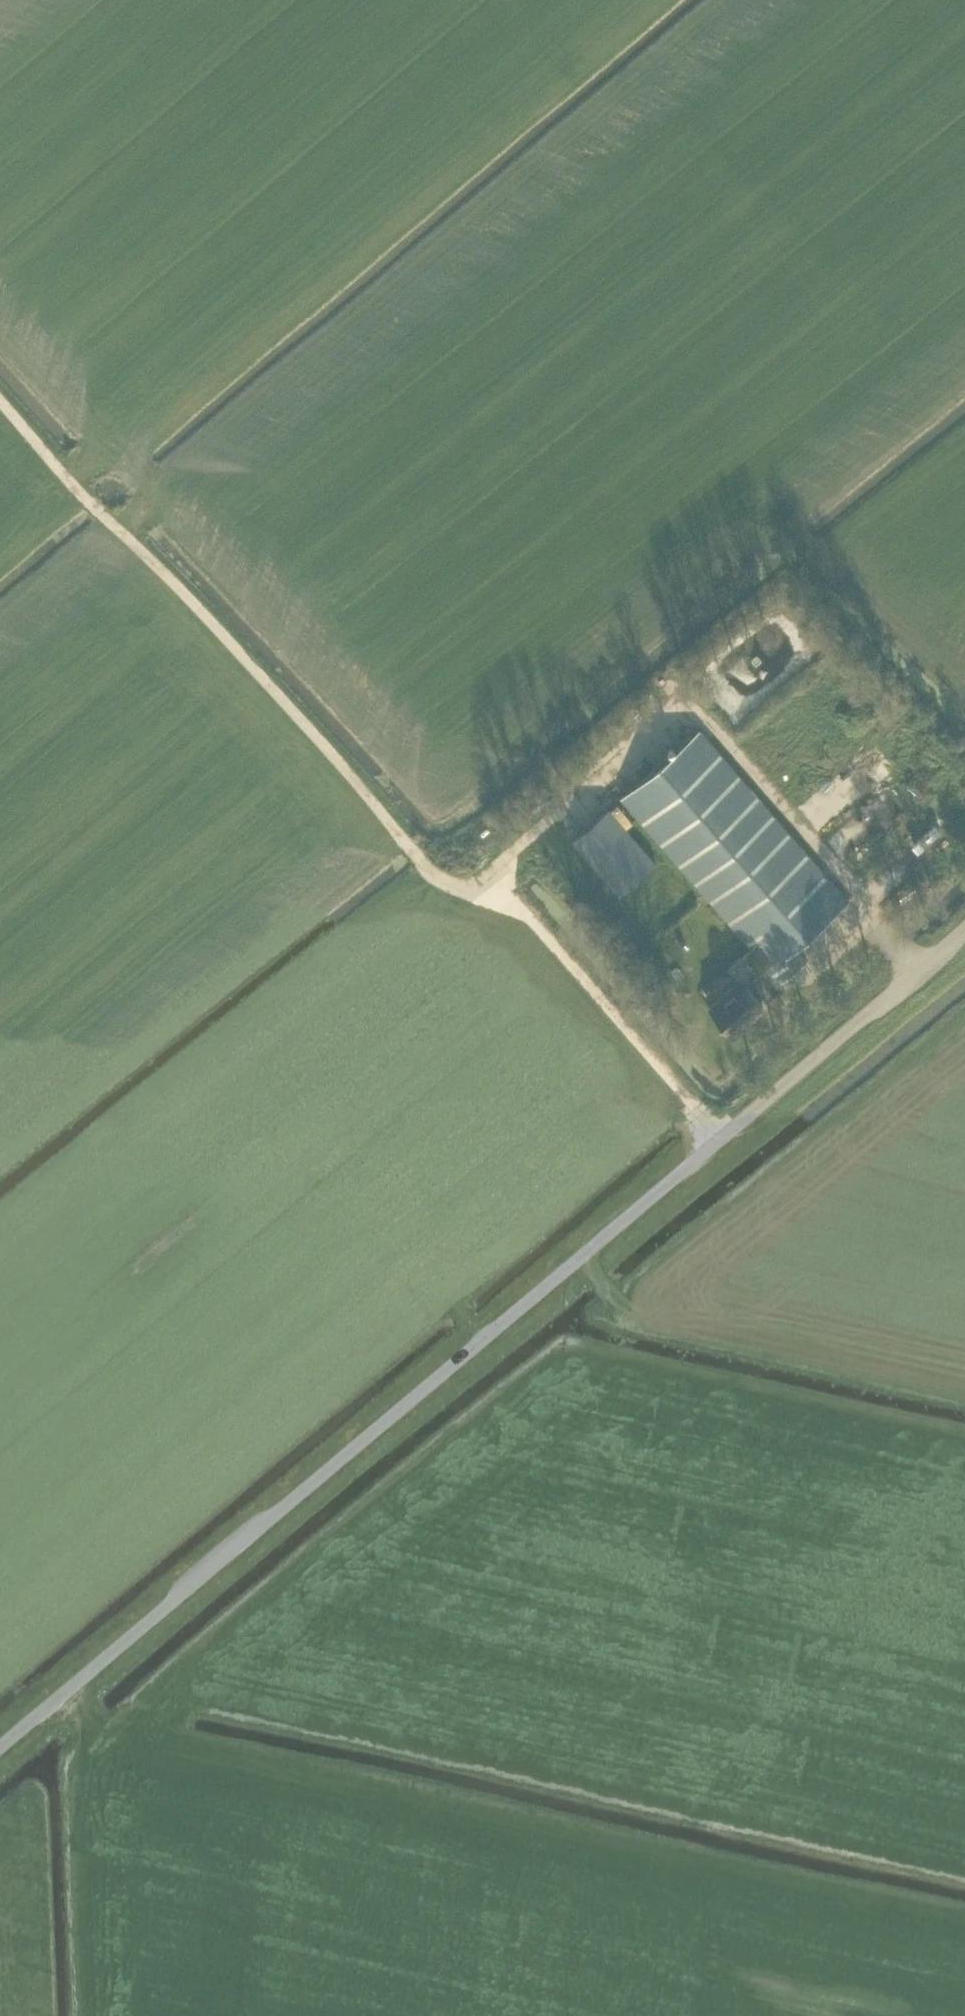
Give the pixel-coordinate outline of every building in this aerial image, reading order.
[(781,982),(807,959),(795,945),(847,900),(698,730),(620,798),(751,947),(728,966),(741,980),(709,1007),(733,1034),(747,1022),(744,1020),(763,1004),(745,984),(766,965),(781,982)] [(619,895),(648,870),(655,863),(608,809),(572,840),(619,895)]
